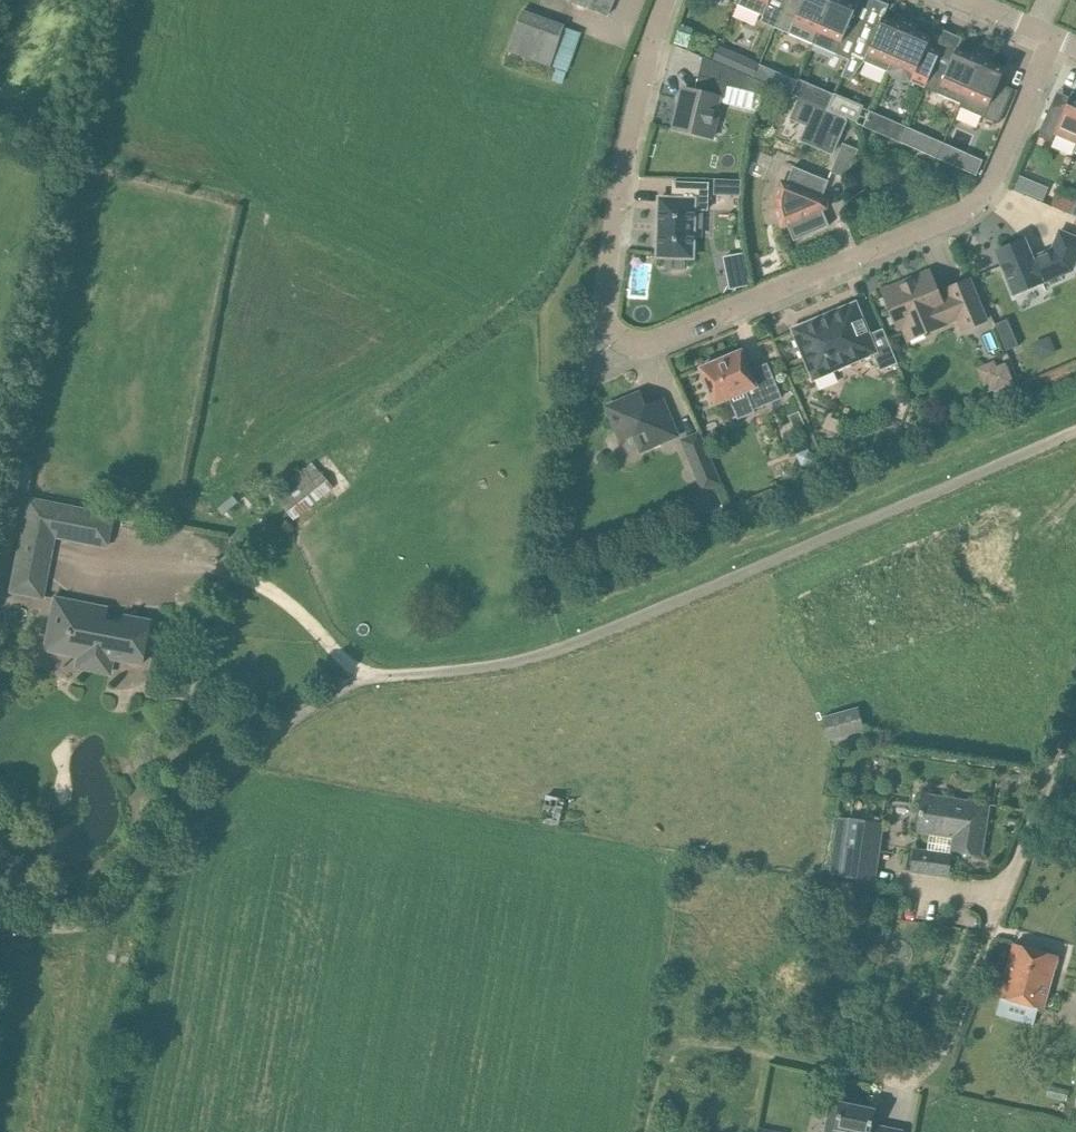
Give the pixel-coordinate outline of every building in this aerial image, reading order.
[(568,1),(608,17),(615,0),(569,0),(568,1)] [(777,28),(789,0),(738,0),(736,4),(763,15),(761,21),(777,28)] [(833,0),(789,0),(777,28),(814,44),(833,0)] [(814,44),(850,60),(852,56),(862,32),(863,32),(866,24),(853,18),(858,6),(845,0),(833,0),(814,44)] [(551,67),(565,24),(521,9),(507,51),(551,67)] [(863,32),(862,32),(852,56),(888,72),(892,64),(910,21),(901,17),(899,23),(884,17),(879,29),(866,24),(863,32)] [(910,21),(892,64),(888,72),(894,79),(902,83),(912,82),(925,88),(936,63),(942,50),(928,44),(936,25),(920,18),(917,24),(910,21)] [(680,24),(674,44),(688,48),(694,28),(680,24)] [(962,103),(963,104),(984,53),(975,49),(973,55),(958,48),(949,69),(936,63),(925,88),(962,103)] [(1000,83),(1006,69),(991,63),(993,57),(984,53),(963,104),(962,103),(960,107),(1000,124),(1014,89),(1000,83)] [(751,78),(759,62),(745,56),(738,73),(750,77),(751,78)] [(779,71),(759,62),(751,78),(768,86),(771,87),(779,71)] [(723,81),(700,76),(696,91),(686,88),(676,129),(713,138),(720,114),(716,113),(720,98),(726,99),(729,87),(746,91),(750,77),(738,73),(727,68),(723,81)] [(817,85),(810,100),(831,110),(838,94),(817,85)] [(860,122),(866,106),(838,94),(831,110),(860,122)] [(830,152),(846,117),(797,95),(788,115),(805,123),(799,138),(830,152)] [(1071,97),(1062,118),(1049,112),(1039,136),(1053,143),(1056,134),(1075,143),(1075,99),(1071,97)] [(847,178),(859,150),(844,143),(832,172),(847,178)] [(823,196),(829,181),(794,167),(788,182),(786,189),(777,185),(774,198),(774,209),(777,221),(785,218),(788,225),(794,240),(829,225),(823,211),(820,203),(823,196)] [(1047,198),(1052,184),(1022,173),(1017,187),(1047,198)] [(741,179),(714,179),(714,195),(741,195),(741,179)] [(695,209),(709,210),(709,183),(675,182),(674,198),(661,198),(659,256),(667,257),(667,269),(685,269),(686,257),(694,258),(695,209)] [(1057,192),(1052,205),(1073,214),(1075,205),(1075,200),(1057,192)] [(1075,263),(1075,237),(1061,231),(1053,250),(1034,258),(1026,239),(997,251),(1015,294),(1044,282),(1042,278),(1075,264),(1075,263)] [(726,255),(735,288),(755,283),(746,250),(726,255)] [(899,329),(901,328),(919,320),(925,334),(947,325),(946,323),(959,318),(964,330),(987,320),(970,279),(947,289),(950,297),(943,300),(931,272),(883,292),(899,329)] [(884,328),(870,334),(857,303),(794,329),(814,378),(874,354),(881,371),(899,363),(884,328)] [(754,409),(782,397),(768,365),(752,371),(743,351),(702,368),(710,387),(706,388),(711,402),(715,400),(717,404),(729,399),(738,419),(756,412),(754,409)] [(1014,379),(1007,358),(983,367),(990,387),(1014,379)] [(608,407),(622,440),(636,434),(643,450),(678,436),(663,400),(647,406),(641,393),(608,407)] [(705,490),(708,497),(724,490),(720,483),(721,483),(700,434),(684,441),(704,490),(705,490)] [(294,520),(334,489),(312,463),(273,494),(294,520)] [(44,596),(56,536),(108,546),(114,515),(31,499),(13,591),(44,596)] [(87,668),(111,673),(114,658),(144,664),(152,621),(125,616),(123,623),(108,620),(110,608),(57,597),(47,648),(89,657),(87,668)] [(859,707),(823,717),(830,740),(865,730),(859,707)] [(954,834),(953,848),(981,853),(989,804),(925,793),(919,829),(954,834)] [(560,829),(567,801),(548,797),(541,824),(560,829)] [(881,854),(885,823),(850,818),(841,876),(874,881),(879,854),(881,854)] [(916,848),(912,871),(948,876),(951,853),(916,848)] [(1058,953),(1014,941),(1000,996),(1001,996),(996,1015),(1033,1025),(1039,1006),(1043,1008),(1058,953)] [(876,1108),(861,1105),(862,1098),(833,1092),(824,1131),(902,1131),(903,1130),(872,1124),(876,1108)]
